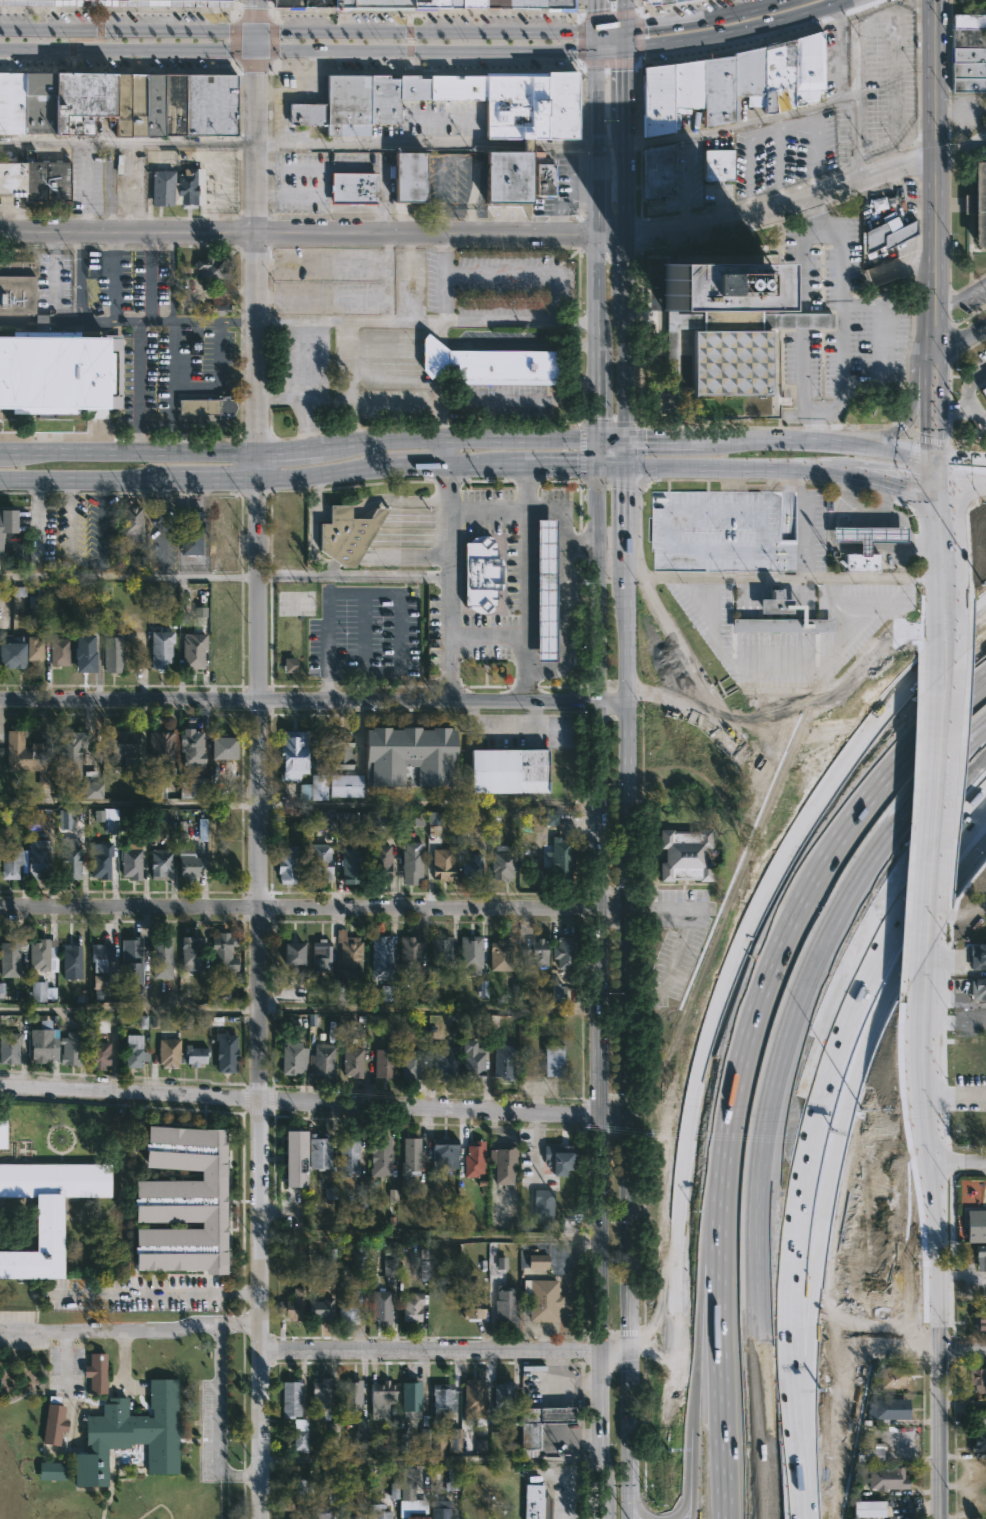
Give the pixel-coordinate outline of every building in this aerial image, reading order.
[(272,7),(354,7),(354,9),(571,9),(571,0),(272,0),(272,7)] [(985,51),(985,61),(985,92),(952,92),(952,13),(985,13),(985,29),(985,51)] [(794,105),(793,105),(795,38),(823,29),(823,90),(818,90),(816,100),(814,101),(804,101),(804,104),(794,105)] [(790,85),(764,92),(764,46),(795,38),(793,84),(790,85)] [(761,94),(761,106),(747,106),(747,95),(734,95),(733,52),(763,46),(763,94),(761,94)] [(734,121),(703,127),(703,59),(733,55),(734,121)] [(702,59),(702,108),(674,106),(673,63),(702,59)] [(642,137),(642,66),(673,62),(673,132),(642,137)] [(543,75),(543,71),(576,72),(576,138),(543,138),(543,75)] [(0,73),(0,134),(24,134),(24,73),(0,73)] [(54,74),(24,73),(24,134),(54,134),(54,74)] [(115,74),(90,74),(78,74),(66,74),(54,74),(54,134),(66,134),(78,134),(90,134),(90,116),(115,116),(115,74)] [(115,74),(115,116),(115,137),(129,137),(130,74),(115,74)] [(130,74),(146,74),(145,137),(129,137),(130,74)] [(164,74),(146,74),(145,137),(164,138),(164,135),(164,74)] [(164,135),(164,74),(174,74),(183,74),(183,135),(174,135),(164,135)] [(183,74),(183,135),(237,135),(237,74),(183,74)] [(368,124),(368,136),(325,136),(326,74),(359,74),(359,124),(368,124)] [(368,124),(359,124),(359,74),(369,74),(368,124)] [(384,124),(368,124),(369,74),(384,74),(384,124)] [(398,100),(398,124),(384,124),(384,74),(385,74),(388,74),(388,76),(398,76),(398,100)] [(429,99),(429,100),(398,100),(398,76),(398,75),(417,75),(417,78),(429,78),(429,99)] [(484,99),(429,99),(429,78),(429,75),(455,75),(455,78),(461,78),(461,75),(484,75),(484,99)] [(508,138),(484,138),(484,99),(484,75),(509,75),(508,138)] [(509,75),(543,75),(543,138),(508,138),(509,75)] [(289,125),(286,125),(286,104),(323,104),(323,125),(289,125)] [(674,144),(674,196),(657,195),(657,198),(646,197),(646,183),(642,183),(643,149),(674,144)] [(734,180),(702,180),(703,149),(735,149),(734,180)] [(424,202),(393,202),(393,152),(424,152),(424,202)] [(485,205),(484,205),(484,152),(530,153),(529,206),(485,205)] [(8,193),(0,193),(0,162),(70,161),(70,201),(68,201),(68,204),(47,204),(47,201),(44,201),(44,203),(25,203),(25,201),(24,201),(24,196),(8,196),(8,193)] [(973,248),(985,248),(985,162),(973,162),(973,248)] [(554,194),(536,194),(536,164),(554,164),(554,194)] [(197,196),(196,196),(196,204),(180,204),(180,196),(176,196),(176,174),(182,174),(182,168),(196,168),(196,185),(197,185),(197,196)] [(173,171),(173,206),(151,206),(151,170),(173,171)] [(376,173),(375,206),(330,205),(330,193),(328,193),(330,172),(376,173)] [(916,219),(916,233),(883,251),(881,251),(879,247),(866,254),(865,232),(885,222),(890,232),(916,219)] [(229,266),(229,279),(204,279),(199,278),(199,269),(195,269),(195,260),(212,259),(212,257),(221,257),(229,266)] [(33,314),(0,314),(0,261),(37,261),(36,277),(33,277),(33,314)] [(663,313),(653,313),(652,263),(768,263),(768,313),(758,313),(758,312),(663,313)] [(231,305),(209,305),(209,315),(231,315),(231,305)] [(758,312),(758,313),(768,313),(772,313),(803,313),(829,313),(829,328),(803,328),(758,329),(758,331),(771,331),(771,395),(690,396),(690,332),(698,332),(698,329),(674,329),(675,397),(664,397),(663,313),(758,312)] [(447,351),(450,351),(450,349),(459,349),(459,351),(562,352),(562,385),(449,384),(449,367),(446,367),(428,379),(422,370),(422,369),(422,339),(426,334),(447,351)] [(11,409),(0,409),(0,337),(106,339),(106,353),(112,353),(112,394),(106,394),(106,410),(66,409),(66,414),(52,414),(52,417),(38,417),(38,414),(11,414),(11,409)] [(189,340),(201,340),(201,355),(199,355),(194,355),(193,355),(190,355),(189,340)] [(977,390),(985,384),(985,404),(977,390)] [(222,395),(228,396),(228,400),(232,400),(235,407),(232,415),(227,415),(225,417),(222,415),(178,415),(178,400),(216,400),(216,395),(222,395)] [(350,506),(350,510),(350,513),(350,519),(369,520),(375,508),(387,508),(353,568),(341,568),(318,551),(319,524),(328,524),(329,514),(329,505),(350,506)] [(135,542),(123,542),(123,507),(140,507),(140,534),(135,534),(135,542)] [(200,507),(199,522),(201,522),(201,546),(208,547),(208,559),(199,559),(199,557),(188,556),(179,555),(179,537),(177,537),(177,523),(179,523),(179,507),(200,507)] [(1,534),(0,552),(0,509),(15,510),(15,534),(1,534)] [(555,521),(556,659),(536,660),(535,521),(555,521)] [(857,554),(857,543),(831,543),(831,527),(904,527),(904,543),(867,543),(867,554),(857,554)] [(465,605),(465,543),(495,543),(496,605),(465,605)] [(867,554),(876,554),(876,572),(842,571),(843,554),(857,554),(867,554)] [(777,589),(777,600),(788,600),(788,606),(801,606),(801,619),(830,619),(829,633),(728,632),(728,619),(796,620),(796,610),(789,610),(789,614),(756,614),(756,599),(768,599),(768,589),(777,589)] [(40,609),(41,596),(29,596),(28,608),(40,609)] [(165,670),(165,673),(159,673),(159,670),(152,670),(151,632),(175,632),(175,644),(172,644),(172,664),(167,664),(167,670),(165,670)] [(122,668),(122,673),(105,673),(105,668),(103,668),(103,633),(126,633),(126,639),(124,639),(123,668),(122,668)] [(207,634),(207,651),(203,651),(203,670),(181,670),(182,634),(207,634)] [(36,637),(36,641),(43,641),(42,661),(36,661),(36,663),(27,663),(26,637),(36,637)] [(70,639),(69,666),(50,665),(50,639),(70,639)] [(93,641),(93,653),(96,653),(96,674),(76,674),(76,660),(74,660),(74,648),(75,648),(75,641),(93,641)] [(24,669),(0,669),(0,643),(25,644),(24,669)] [(283,673),(296,673),(296,658),(283,658),(283,673)] [(451,725),(451,727),(456,727),(456,784),(417,783),(417,764),(405,764),(404,784),(366,782),(367,727),(372,727),(373,724),(391,724),(391,727),(402,727),(402,724),(421,725),(421,727),(432,727),(433,724),(451,725)] [(195,727),(195,730),(203,730),(203,751),(205,751),(205,765),(182,764),(183,727),(195,727)] [(138,729),(138,765),(124,765),(124,763),(111,763),(111,729),(138,729)] [(171,746),(171,759),(154,759),(154,755),(148,755),(148,732),(170,732),(170,729),(177,729),(177,746),(171,746)] [(308,751),(308,760),(310,760),(310,767),(309,767),(308,772),(301,772),(301,778),(284,778),(282,759),(279,759),(280,746),(283,746),(283,729),(309,730),(308,751)] [(22,731),(22,748),(30,748),(30,743),(44,743),(44,746),(52,747),(51,789),(36,788),(36,771),(5,771),(5,731),(22,731)] [(79,748),(79,778),(60,779),(60,759),(57,759),(59,733),(84,733),(84,748),(79,748)] [(214,758),(212,758),(212,735),(238,735),(238,758),(214,758)] [(347,735),(347,737),(353,737),(351,754),(355,754),(353,769),(330,769),(331,755),(332,755),(332,748),(330,748),(331,738),(336,738),(336,735),(347,735)] [(549,794),(471,794),(470,749),(548,749),(549,794)] [(208,780),(207,798),(178,798),(179,769),(189,769),(189,771),(193,771),(192,779),(208,780)] [(328,798),(300,799),(300,783),(312,783),(312,774),(327,773),(328,798)] [(329,774),(362,775),(362,798),(329,797),(329,774)] [(102,782),(84,782),(83,799),(102,799),(102,782)] [(117,810),(100,809),(99,819),(117,819),(117,810)] [(443,812),(428,812),(428,824),(442,825),(443,812)] [(41,814),(30,813),(30,823),(41,824),(41,814)] [(74,829),(73,814),(59,814),(60,830),(74,829)] [(558,814),(545,815),(545,826),(558,826),(558,814)] [(206,819),(198,819),(197,839),(206,840),(206,819)] [(711,828),(711,847),(706,847),(706,862),(711,862),(711,881),(698,881),(698,879),(673,878),(673,881),(660,881),(660,861),(665,861),(665,847),(659,847),(660,829),(698,830),(698,828),(711,828)] [(392,854),(391,880),(370,879),(371,845),(367,844),(368,833),(376,833),(375,844),(390,845),(390,854),(392,854)] [(570,840),(570,857),(575,857),(575,869),(569,868),(569,878),(548,877),(549,851),(551,851),(551,835),(559,836),(559,839),(570,840)] [(48,839),(48,845),(49,845),(49,874),(28,874),(28,844),(30,844),(30,838),(48,839)] [(110,856),(111,878),(88,877),(88,843),(100,843),(100,841),(113,840),(113,856),(110,856)] [(138,842),(138,848),(140,848),(139,879),(128,879),(128,876),(119,875),(120,847),(127,847),(127,842),(138,842)] [(359,879),(359,883),(343,883),(343,879),(341,879),(341,842),(361,843),(361,879),(359,879)] [(420,842),(425,842),(425,851),(423,851),(422,879),(419,879),(419,883),(401,883),(401,842),(420,842)] [(188,843),(188,849),(195,849),(195,857),(200,857),(200,876),(178,876),(178,843),(188,843)] [(328,844),(328,859),(330,859),(330,874),(329,873),(329,880),(327,880),(327,884),(313,884),(313,879),(311,879),(311,873),(309,873),(310,844),(328,844)] [(514,845),(514,851),(516,851),(516,870),(513,870),(513,878),(494,877),(494,871),(491,871),(491,859),(493,859),(493,851),(496,851),(496,844),(514,845)] [(80,845),(79,878),(60,877),(61,864),(59,864),(60,845),(80,845)] [(296,845),(296,858),(298,858),(298,873),(296,873),(295,884),(279,884),(278,873),(275,873),(277,845),(296,845)] [(9,878),(2,878),(2,846),(22,847),(21,878),(9,878)] [(168,849),(168,852),(171,852),(170,879),(151,879),(152,848),(168,849)] [(454,848),(454,874),(452,874),(452,880),(433,878),(433,848),(454,848)] [(476,879),(463,879),(463,856),(471,856),(471,852),(483,853),(482,879),(476,879)] [(348,929),(348,936),(360,936),(360,941),(362,941),(362,973),(366,973),(366,981),(361,981),(361,984),(340,984),(340,941),(337,941),(337,929),(348,929)] [(228,932),(228,935),(236,935),(236,945),(230,945),(230,957),(236,957),(236,971),(208,970),(208,943),(210,943),(210,935),(217,936),(217,931),(228,932)] [(171,936),(170,978),(150,977),(152,937),(159,938),(159,935),(171,936)] [(391,979),(370,979),(371,935),(391,935),(391,979)] [(402,970),(399,970),(399,935),(423,936),(423,948),(421,948),(421,970),(402,970)] [(140,983),(120,983),(119,939),(127,939),(127,936),(140,936),(140,983)] [(191,936),(191,941),(201,941),(201,970),(181,971),(180,936),(191,936)] [(431,968),(429,968),(430,938),(440,938),(440,936),(452,936),(452,968),(431,968)] [(478,966),(478,974),(467,974),(467,968),(460,968),(460,936),(481,936),(482,966),(478,966)] [(542,938),(542,941),(546,941),(545,965),(530,965),(530,961),(520,961),(521,948),(531,948),(531,941),(536,941),(536,937),(542,938)] [(573,937),(573,968),(557,968),(557,958),(552,958),(552,946),(557,946),(557,937),(573,937)] [(19,976),(0,976),(0,941),(18,940),(18,938),(26,938),(26,958),(19,958),(19,976)] [(48,938),(48,957),(57,957),(57,970),(37,971),(37,968),(28,968),(28,941),(35,941),(35,938),(48,938)] [(326,938),(326,941),(331,941),(331,958),(313,958),(313,941),(319,941),(319,938),(326,938)] [(504,939),(504,942),(511,942),(511,970),(489,970),(489,943),(495,943),(495,939),(504,939)] [(289,963),(285,964),(285,942),(305,942),(305,963),(289,963)] [(980,942),(985,942),(985,969),(974,969),(973,944),(980,944),(980,942)] [(98,943),(113,945),(112,960),(104,960),(104,972),(92,972),(93,958),(89,958),(89,943),(98,943)] [(81,954),(86,955),(86,966),(81,966),(81,976),(69,976),(69,978),(62,978),(62,945),(81,944),(81,954)] [(225,977),(225,979),(227,979),(225,987),(228,987),(227,1000),(223,1000),(223,1001),(213,1000),(214,977),(225,977)] [(971,978),(985,977),(985,999),(971,999),(971,978)] [(46,982),(30,982),(30,1000),(55,1000),(55,988),(46,988),(46,982)] [(395,985),(381,986),(381,1002),(396,1001),(395,985)] [(551,1003),(564,1003),(564,986),(551,986),(551,1003)] [(349,1000),(350,988),(338,988),(338,999),(349,1000)] [(49,1016),(49,1029),(51,1029),(49,1059),(43,1059),(43,1063),(34,1063),(34,1059),(29,1059),(29,1051),(28,1051),(28,1029),(32,1029),(32,1019),(40,1019),(41,1015),(49,1016)] [(80,1031),(79,1065),(58,1064),(58,1053),(61,1053),(61,1044),(58,1044),(58,1037),(65,1037),(65,1031),(80,1031)] [(222,1031),(226,1032),(226,1034),(235,1034),(236,1057),(234,1057),(234,1072),(216,1072),(216,1059),(214,1059),(216,1040),(214,1040),(214,1031),(222,1031)] [(10,1063),(0,1063),(0,1032),(20,1032),(20,1044),(17,1044),(17,1063),(10,1063)] [(141,1034),(141,1067),(124,1067),(125,1034),(141,1034)] [(179,1038),(179,1064),(177,1064),(177,1068),(160,1068),(160,1063),(158,1063),(157,1056),(158,1038),(179,1038)] [(487,1053),(484,1081),(462,1080),(464,1039),(478,1040),(478,1047),(487,1047),(487,1053)] [(109,1042),(108,1064),(103,1064),(103,1069),(91,1069),(91,1064),(89,1064),(89,1041),(109,1042)] [(301,1041),(301,1057),(306,1057),(306,1069),(301,1069),(301,1074),(281,1074),(281,1045),(284,1045),(284,1041),(301,1041)] [(423,1049),(422,1079),(402,1078),(403,1041),(413,1041),(413,1049),(423,1049)] [(335,1044),(333,1076),(313,1075),(313,1073),(308,1073),(310,1046),(314,1046),(314,1043),(335,1044)] [(189,1044),(189,1047),(207,1048),(207,1056),(206,1056),(205,1062),(203,1062),(203,1067),(189,1067),(189,1063),(185,1063),(185,1056),(183,1056),(183,1047),(184,1044),(189,1044)] [(517,1045),(513,1081),(501,1080),(501,1076),(493,1076),(495,1047),(504,1047),(504,1044),(517,1045)] [(548,1076),(545,1076),(545,1044),(565,1045),(564,1076),(548,1076)] [(452,1069),(452,1075),(444,1075),(444,1079),(433,1079),(434,1045),(460,1046),(460,1070),(452,1069)] [(362,1048),(361,1077),(351,1077),(351,1072),(342,1072),(343,1047),(362,1048)] [(395,1049),(395,1077),(375,1077),(376,1048),(395,1049)] [(226,1129),(147,1128),(147,1145),(145,1145),(145,1169),(200,1170),(200,1181),(135,1180),(135,1198),(182,1198),(182,1205),(134,1205),(134,1222),(200,1223),(200,1229),(135,1229),(134,1271),(225,1272),(226,1129)] [(303,1154),(303,1165),(277,1163),(276,1129),(302,1128),(303,1154)] [(329,1132),(329,1138),(330,1138),(331,1168),(323,1168),(323,1170),(308,1169),(307,1138),(309,1138),(309,1133),(316,1133),(316,1137),(322,1137),(322,1132),(329,1132)] [(385,1178),(371,1177),(372,1137),(392,1137),(391,1175),(385,1175),(385,1178)] [(419,1137),(419,1159),(425,1160),(425,1169),(419,1169),(419,1175),(400,1174),(400,1162),(402,1162),(402,1137),(419,1137)] [(357,1176),(339,1176),(338,1143),(343,1143),(343,1138),(357,1138),(357,1176)] [(459,1138),(458,1169),(451,1169),(451,1164),(441,1164),(441,1166),(433,1166),(433,1138),(459,1138)] [(485,1140),(483,1172),(479,1172),(479,1177),(464,1176),(465,1154),(467,1154),(467,1145),(475,1145),(475,1140),(485,1140)] [(574,1145),(574,1148),(577,1148),(576,1169),(566,1169),(566,1176),(553,1176),(553,1162),(547,1162),(547,1159),(544,1159),(545,1145),(574,1145)] [(518,1146),(517,1165),(514,1165),(514,1184),(495,1184),(496,1163),(489,1163),(490,1149),(506,1148),(506,1146),(518,1146)] [(109,1197),(0,1197),(0,1164),(110,1164),(109,1197)] [(336,1199),(336,1188),(324,1188),(324,1199),(336,1199)] [(553,1215),(553,1222),(535,1222),(535,1215),(534,1215),(535,1189),(554,1189),(553,1215)] [(967,1209),(985,1209),(985,1242),(967,1242),(967,1209)] [(366,1272),(350,1273),(349,1244),(366,1244),(366,1272)] [(978,1245),(985,1245),(985,1271),(979,1271),(978,1245)] [(385,1275),(383,1275),(383,1248),(396,1248),(396,1275),(385,1275)] [(528,1255),(529,1270),(548,1269),(547,1255),(528,1255)] [(506,1257),(496,1258),(497,1269),(506,1269),(506,1257)] [(479,1278),(480,1307),(485,1307),(485,1316),(480,1316),(480,1319),(468,1319),(468,1317),(463,1317),(463,1289),(468,1289),(468,1278),(479,1278)] [(559,1280),(559,1296),(563,1296),(563,1307),(558,1307),(558,1322),(530,1321),(530,1298),(523,1298),(524,1280),(559,1280)] [(391,1291),(390,1324),(380,1323),(380,1320),(371,1320),(372,1291),(376,1291),(376,1283),(384,1283),(384,1291),(391,1291)] [(508,1284),(508,1287),(516,1287),(516,1324),(496,1324),(495,1299),(497,1299),(497,1285),(508,1284)] [(353,1324),(337,1324),(337,1293),(342,1293),(342,1286),(360,1286),(360,1305),(358,1305),(358,1324),(353,1324)] [(303,1288),(302,1321),(292,1321),(292,1318),(284,1318),(284,1314),(278,1314),(278,1301),(292,1301),(293,1287),(303,1288)] [(421,1321),(403,1322),(403,1296),(408,1296),(408,1293),(412,1293),(412,1292),(423,1292),(424,1305),(421,1305),(421,1321)] [(332,1298),(332,1320),(323,1320),(323,1316),(308,1316),(308,1301),(322,1301),(322,1298),(332,1298)] [(975,1311),(985,1311),(985,1331),(975,1331),(975,1311)] [(106,1353),(106,1394),(89,1393),(90,1377),(84,1377),(84,1365),(90,1365),(90,1353),(106,1353)] [(896,1367),(896,1368),(909,1368),(909,1380),(906,1380),(906,1388),(880,1388),(880,1368),(896,1367)] [(969,1369),(985,1369),(985,1393),(982,1393),(982,1384),(969,1384),(969,1369)] [(331,1378),(330,1420),(313,1420),(313,1411),(312,1411),(312,1382),(321,1382),(321,1378),(331,1378)] [(177,1380),(177,1421),(185,1422),(185,1438),(179,1438),(178,1474),(147,1473),(147,1444),(131,1444),(130,1448),(107,1448),(107,1473),(109,1473),(109,1487),(73,1486),(74,1454),(85,1454),(86,1415),(99,1416),(99,1406),(102,1406),(102,1403),(108,1403),(108,1397),(127,1398),(127,1400),(134,1400),(134,1412),(127,1412),(127,1415),(147,1415),(147,1409),(148,1409),(149,1379),(177,1380)] [(295,1419),(282,1419),(283,1381),(291,1381),(291,1379),(302,1379),(301,1416),(295,1416),(295,1419)] [(483,1379),(483,1384),(485,1384),(485,1410),(487,1411),(485,1426),(474,1426),(474,1418),(463,1418),(465,1379),(483,1379)] [(388,1380),(388,1383),(394,1383),(394,1406),(369,1406),(370,1383),(382,1384),(382,1380),(388,1380)] [(403,1411),(402,1382),(422,1381),(422,1411),(403,1411)] [(512,1410),(494,1410),(494,1384),(502,1384),(502,1381),(513,1381),(512,1410)] [(359,1412),(342,1412),(342,1382),(360,1382),(359,1412)] [(431,1413),(431,1384),(452,1384),(452,1413),(431,1413)] [(909,1399),(908,1420),(884,1419),(884,1424),(875,1424),(875,1419),(867,1418),(869,1403),(873,1403),(873,1398),(909,1399)] [(68,1421),(66,1432),(62,1431),(59,1446),(42,1443),(47,1404),(65,1406),(64,1420),(68,1421)] [(982,1407),(985,1407),(985,1427),(976,1427),(976,1412),(982,1412),(982,1407)] [(537,1448),(519,1448),(519,1408),(556,1408),(574,1408),(574,1423),(556,1424),(537,1424),(537,1448)] [(307,1419),(307,1450),(294,1450),(294,1419),(307,1419)] [(366,1419),(358,1420),(358,1439),(367,1439),(366,1419)] [(449,1451),(460,1450),(460,1428),(448,1429),(449,1451)] [(970,1430),(985,1431),(985,1452),(971,1452),(971,1445),(974,1445),(975,1438),(970,1437),(970,1430)] [(872,1433),(862,1433),(862,1448),(871,1448),(872,1433)] [(445,1455),(445,1434),(433,1434),(432,1454),(445,1455)] [(399,1452),(408,1453),(408,1439),(400,1439),(399,1452)] [(882,1461),(882,1450),(857,1449),(857,1460),(882,1461)] [(65,1480),(37,1480),(38,1463),(66,1463),(65,1480)] [(448,1465),(447,1490),(459,1490),(459,1465),(448,1465)] [(903,1467),(903,1478),(908,1478),(908,1489),(886,1489),(886,1491),(869,1489),(869,1469),(892,1469),(892,1467),(903,1467)] [(418,1483),(418,1468),(401,1468),(401,1501),(415,1501),(415,1483),(418,1483)] [(336,1471),(322,1472),(323,1492),(337,1491),(336,1471)] [(293,1497),(305,1496),(305,1478),(292,1479),(293,1497)] [(390,1499),(398,1499),(398,1482),(390,1482),(390,1499)] [(551,1498),(550,1518),(523,1518),(524,1485),(542,1485),(541,1498),(551,1498)] [(452,1508),(451,1518),(430,1518),(431,1501),(450,1501),(450,1508),(452,1508)] [(885,1517),(853,1517),(853,1501),(885,1501),(885,1517)] [(333,1508),(332,1518),(312,1518),(313,1508),(333,1508)] [(391,1511),(391,1518),(370,1518),(370,1511),(391,1511)]
